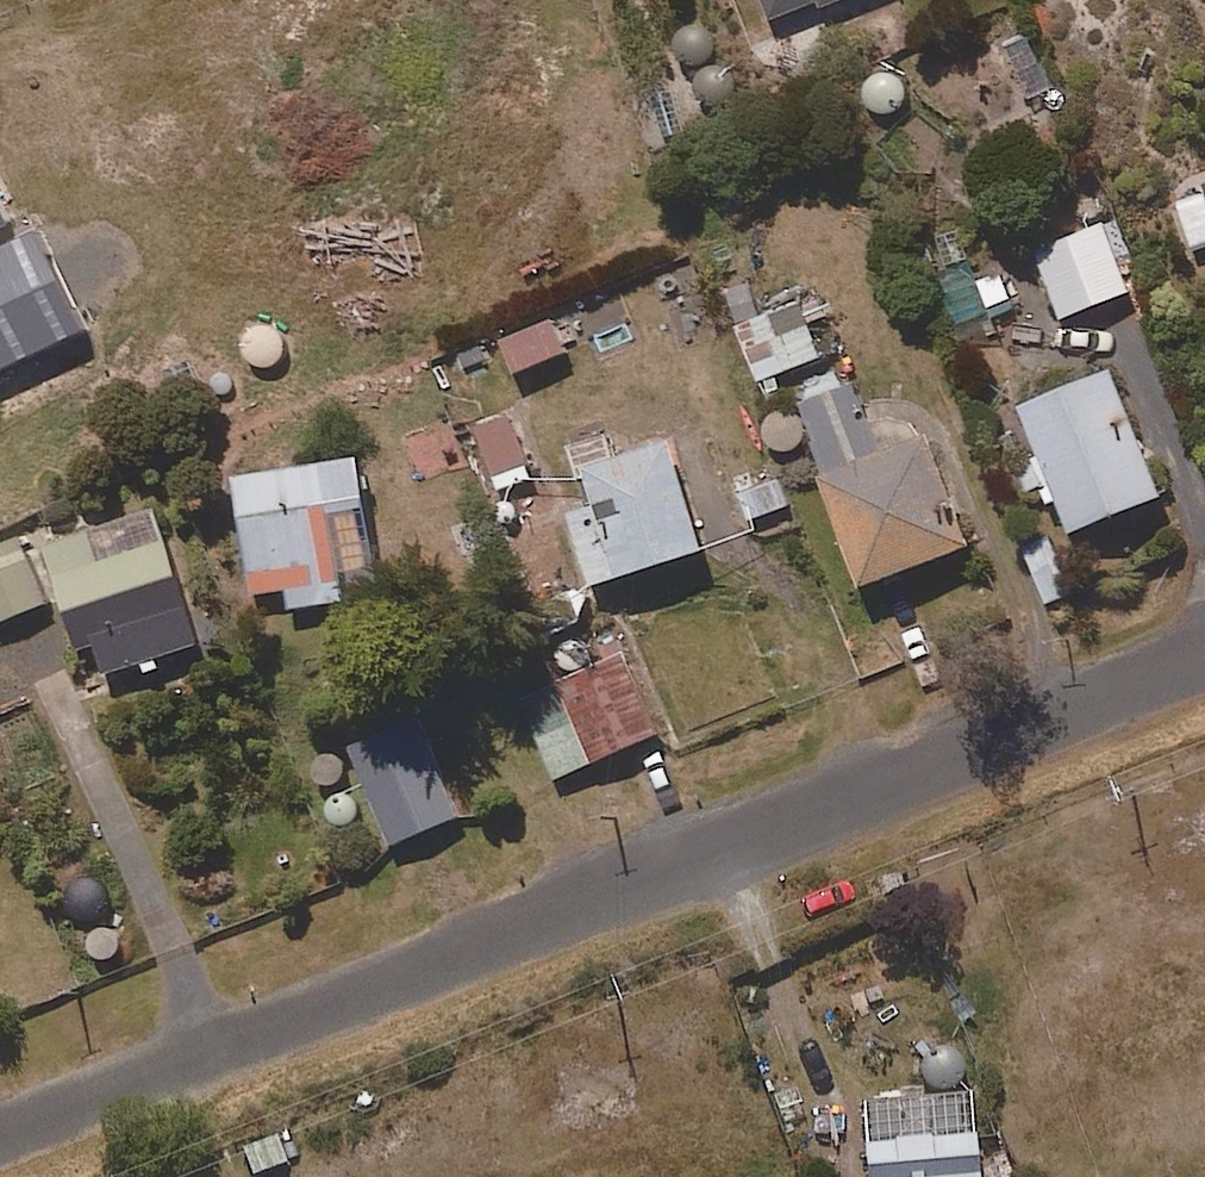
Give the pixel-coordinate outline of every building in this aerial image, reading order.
[(775,31),(852,0),(762,0),(775,31)] [(1204,193),(1177,202),(1195,255),(1204,252),(1204,195),(1204,193)] [(0,213),(0,246),(12,240),(0,213)] [(1131,301),(1101,228),(1036,255),(1067,328),(1131,301)] [(822,362),(801,307),(740,330),(761,385),(822,362)] [(569,361),(556,329),(508,348),(521,380),(569,361)] [(1043,464),(1022,473),(1033,501),(1043,497),(1051,516),(1063,512),(1079,550),(1169,513),(1113,381),(1024,418),(1043,464)] [(856,391),(803,412),(875,597),(974,558),(921,421),(874,439),(856,391)] [(530,483),(511,423),(477,433),(496,494),(530,483)] [(709,562),(674,451),(622,468),(615,444),(578,455),(597,514),(571,523),(594,598),(709,562)] [(791,509),(773,460),(735,474),(754,523),(791,509)] [(381,605),(363,470),(239,487),(255,604),(289,599),(291,617),(381,605)] [(201,654),(161,521),(52,554),(84,658),(104,652),(113,681),(201,654)] [(21,539),(0,547),(0,631),(49,612),(21,539)] [(1051,547),(1027,559),(1053,611),(1077,599),(1051,547)] [(658,744),(624,663),(561,690),(577,729),(539,745),(556,787),(658,744)] [(459,826),(418,721),(348,749),(388,854),(459,826)] [(857,1140),(861,1176),(971,1176),(966,1129),(857,1140)]
